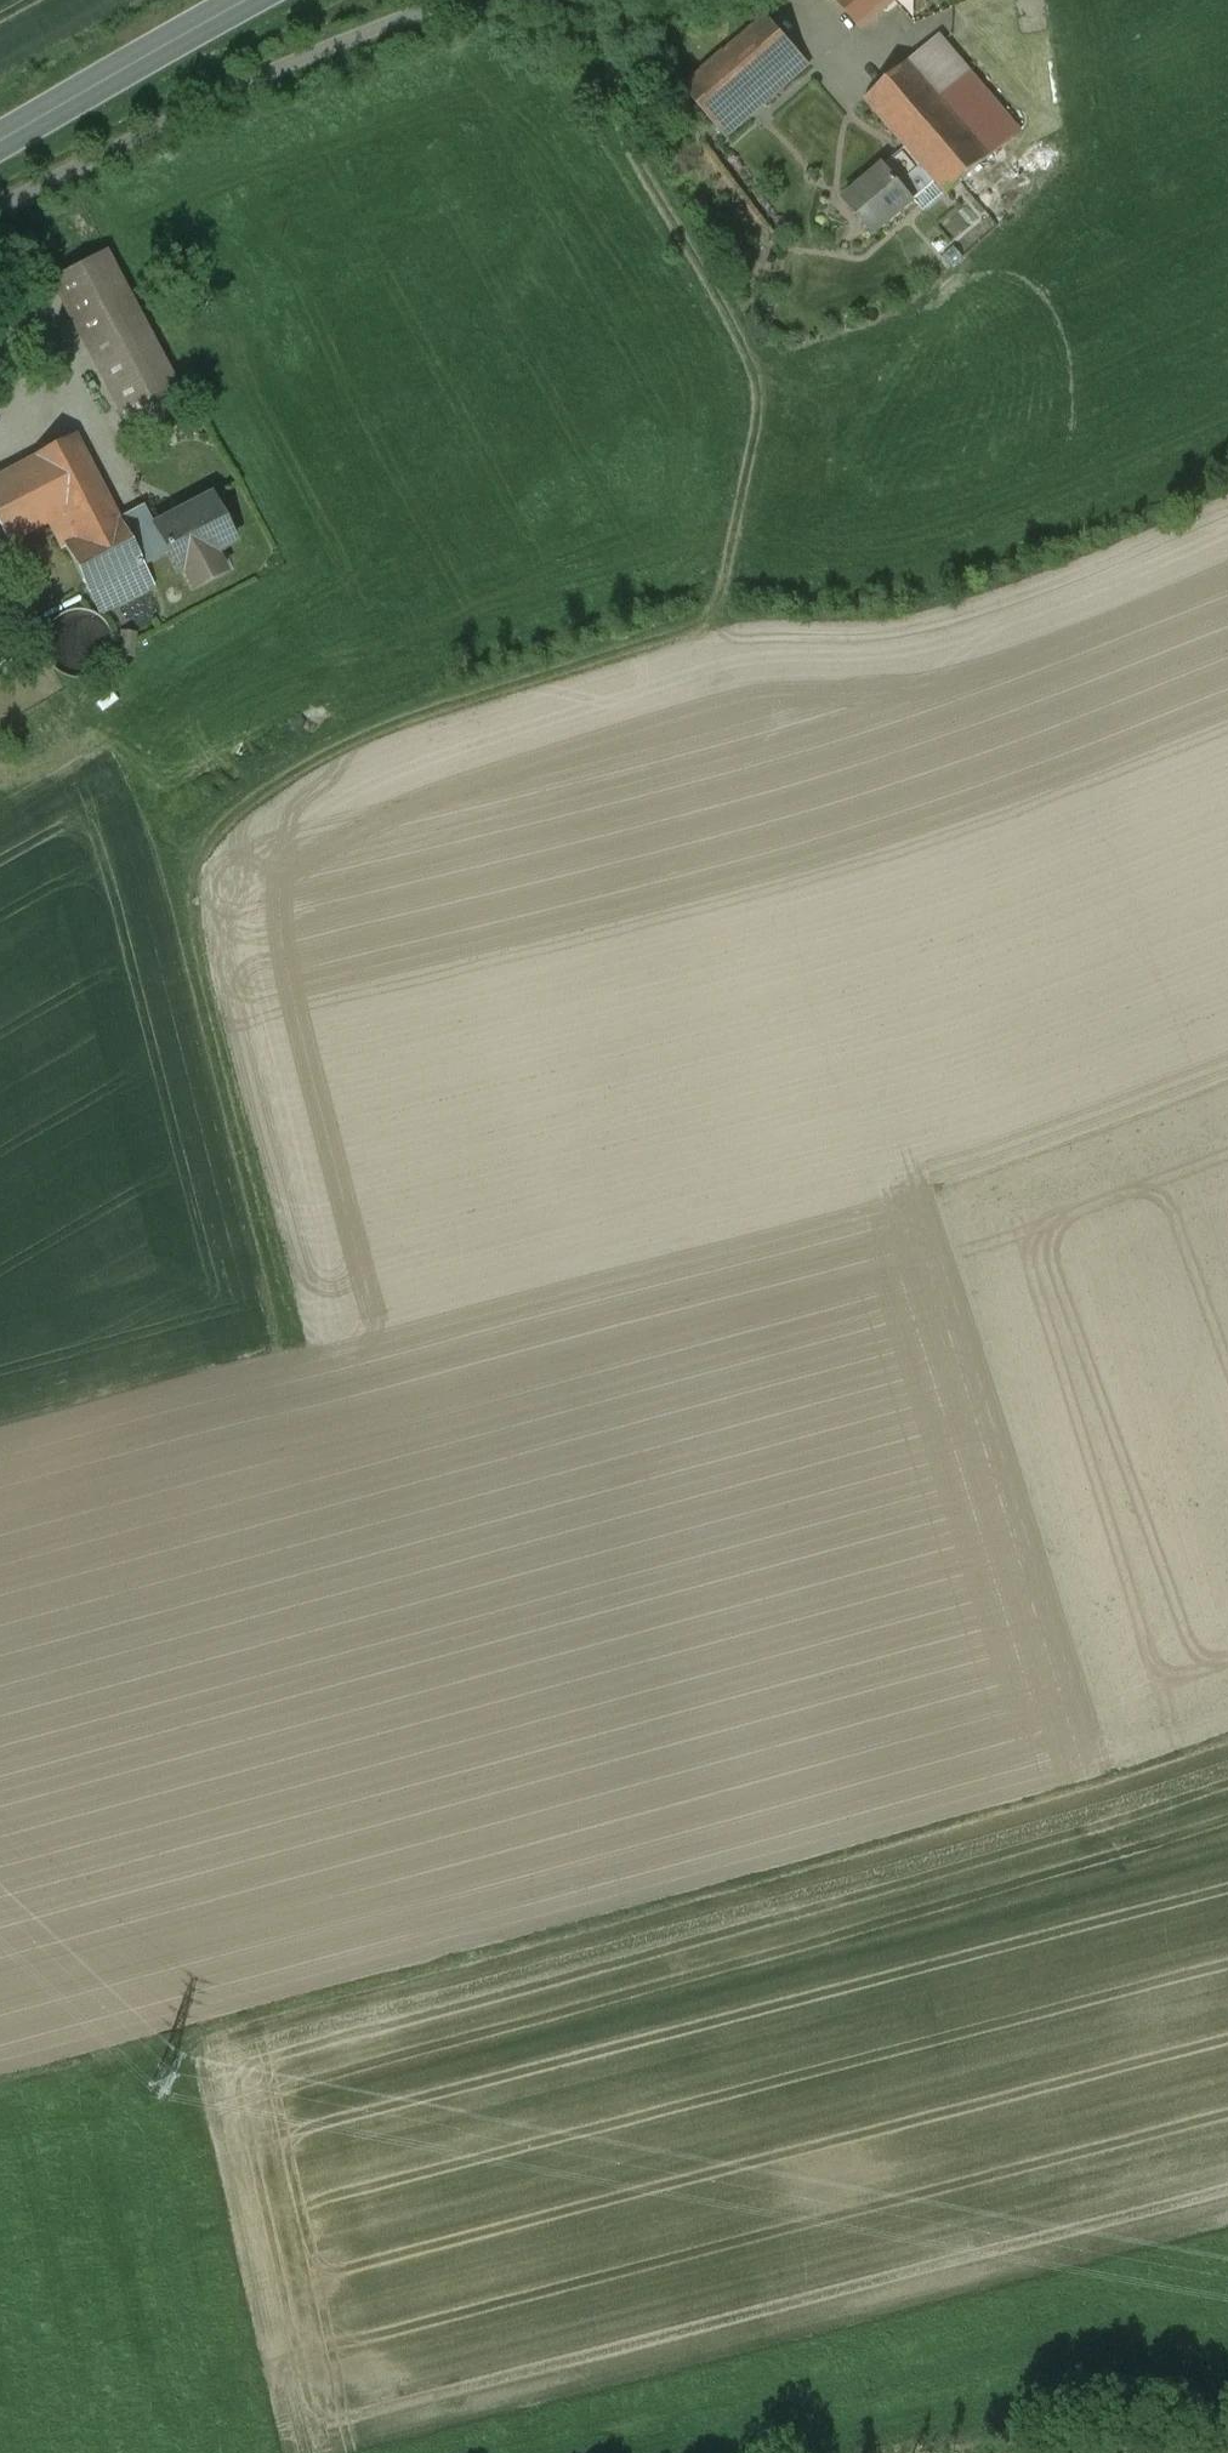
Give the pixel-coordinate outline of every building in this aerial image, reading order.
[(861,26),(892,0),(839,0),(861,26)] [(810,66),(767,16),(683,88),(726,138),(810,66)] [(1020,131),(970,72),(939,37),(911,61),(866,100),(908,147),(937,182),(947,194),(1020,131)] [(937,182),(908,147),(844,200),(873,235),(937,182)] [(969,188),(923,230),(946,255),(962,240),(970,249),(1000,222),(969,188)] [(107,252),(51,282),(120,412),(177,382),(107,252)] [(0,478),(0,549),(52,522),(65,548),(66,548),(101,614),(154,587),(143,566),(131,543),(118,518),(75,435),(35,456),(36,460),(0,478)] [(239,542),(212,491),(153,521),(144,504),(118,518),(131,543),(143,566),(168,553),(178,573),(183,574),(193,593),(231,573),(220,552),(239,542)] [(100,617),(87,611),(73,610),(60,615),(50,624),(44,636),(43,650),(48,663),(57,673),(70,679),(84,680),(97,675),(107,666),(113,654),(114,640),(109,627),(100,617)]
